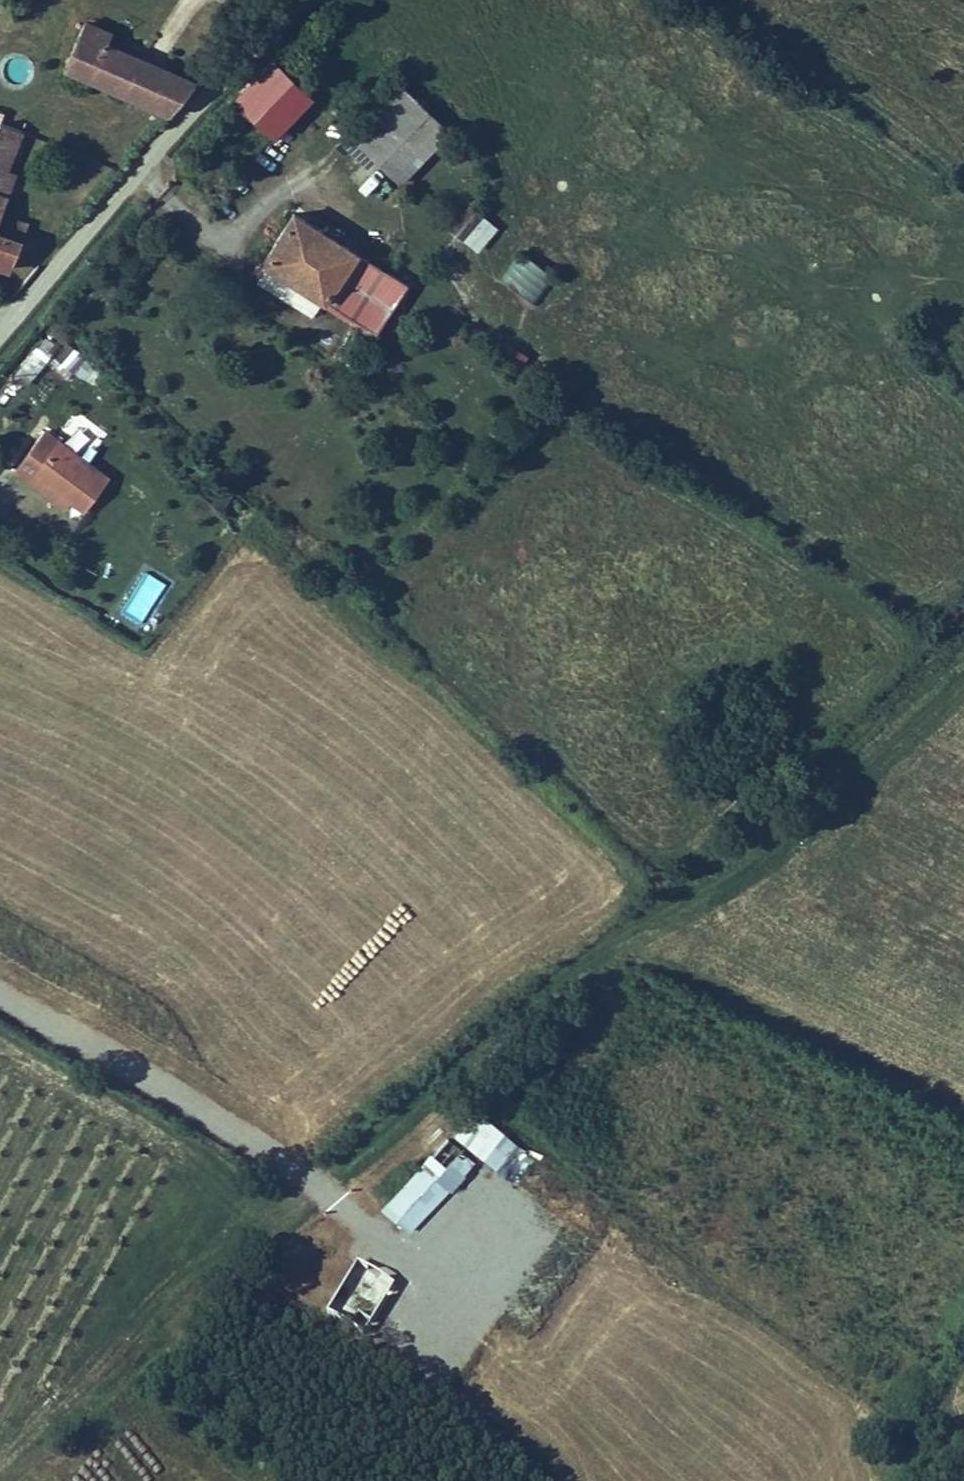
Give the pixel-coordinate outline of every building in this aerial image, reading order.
[(117,83),(129,48),(94,34),(100,19),(73,8),(56,51),(57,51),(80,61),(78,67),(117,83)] [(137,91),(149,57),(129,48),(117,83),(137,91)] [(80,61),(57,51),(54,56),(78,67),(80,61)] [(177,68),(149,57),(137,91),(159,101),(177,68)] [(265,60),(226,101),(263,134),(301,93),(265,60)] [(433,95),(401,62),(337,123),(369,155),(433,95)] [(19,118),(0,109),(0,167),(19,118)] [(8,253),(34,191),(0,178),(0,249),(8,253)] [(268,252),(323,288),(357,311),(390,257),(295,197),(265,249),(268,252)] [(477,251),(497,225),(474,206),(453,232),(477,251)] [(500,274),(532,301),(553,275),(521,249),(500,274)] [(50,354),(63,382),(89,370),(76,342),(50,354)] [(31,384),(44,356),(28,348),(15,377),(31,384)] [(33,485),(39,475),(78,497),(93,506),(112,471),(41,429),(16,475),(33,485)] [(72,507),(78,497),(39,475),(33,485),(72,507)] [(495,1114),(477,1135),(536,1185),(554,1164),(495,1114)] [(403,1208),(427,1231),(490,1164),(467,1142),(403,1208)] [(340,1313),(378,1337),(408,1290),(371,1266),(340,1313)]
